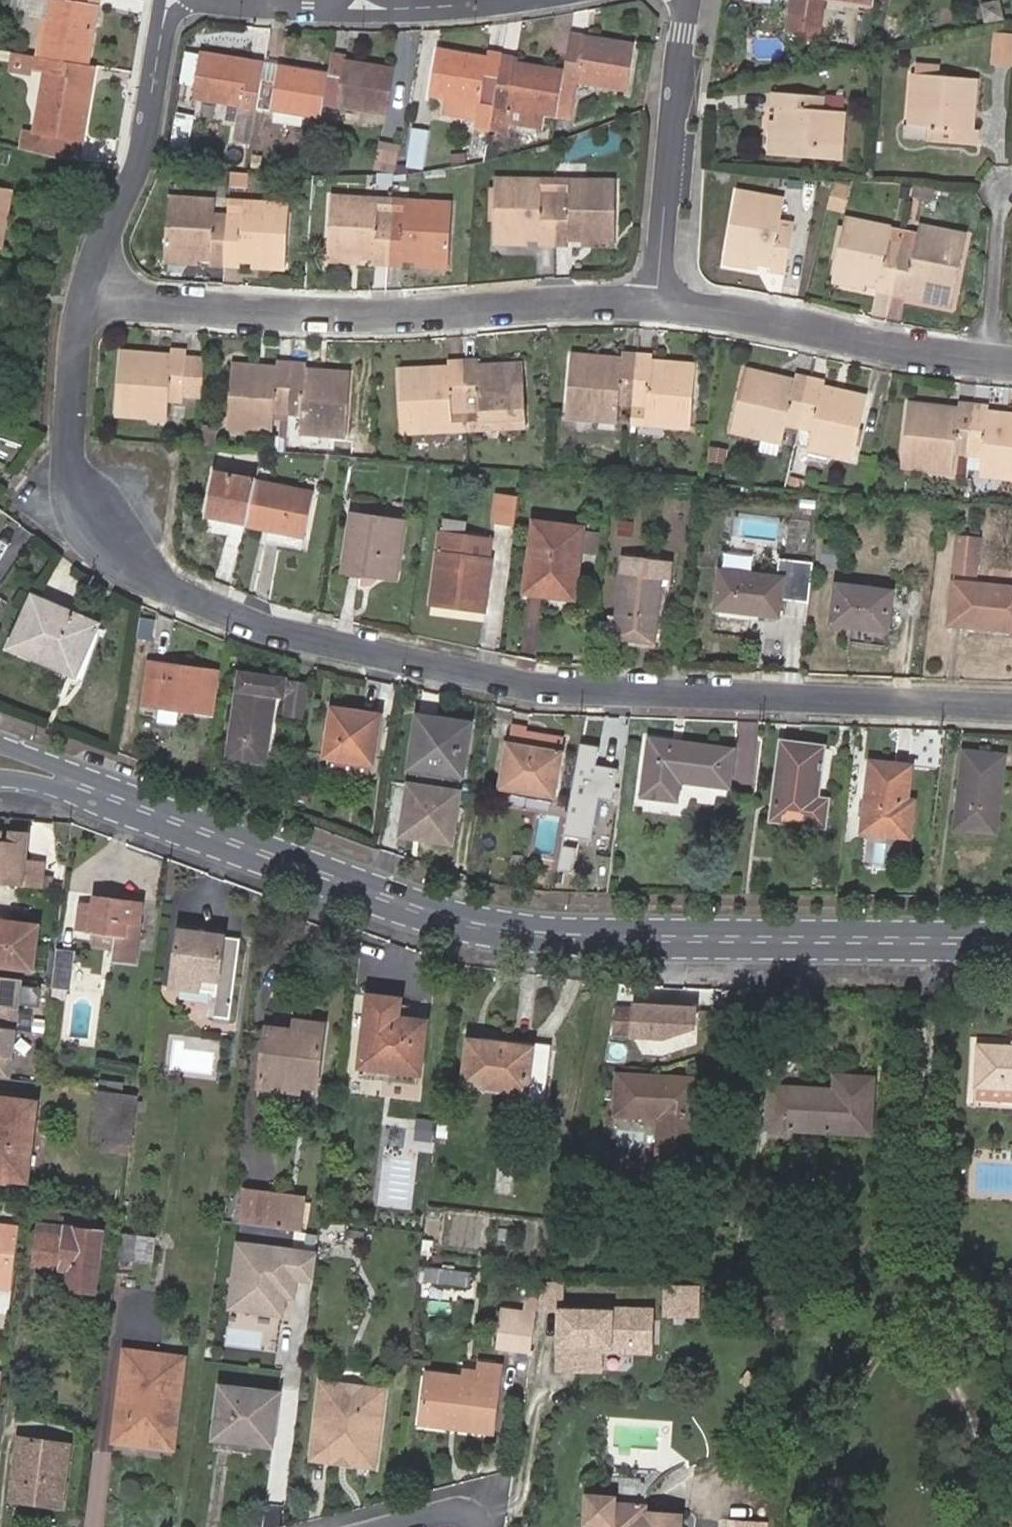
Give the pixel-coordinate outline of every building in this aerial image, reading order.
[(36,57),(79,65),(90,7),(74,5),(75,0),(46,0),(36,57)] [(787,15),(805,18),(808,0),(790,0),(787,15)] [(805,18),(804,28),(821,31),(826,0),(808,0),(805,18)] [(804,28),(805,18),(787,15),(784,36),(802,39),(804,28)] [(821,31),(804,28),(802,39),(801,41),(818,44),(821,31)] [(994,59),(1011,61),(1011,33),(997,32),(994,59)] [(562,75),(555,117),(569,119),(575,86),(625,95),(633,51),(583,42),(576,77),(562,75)] [(576,77),(582,45),(568,43),(562,75),(576,77)] [(497,67),(499,55),(486,52),(484,62),(481,77),(494,79),(497,67)] [(485,132),(494,79),(481,77),(484,62),(434,54),(427,96),(440,98),(437,115),(471,121),(469,129),(485,132)] [(238,106),(253,109),(258,81),(243,78),(245,63),(196,55),(189,98),(238,106)] [(342,64),(343,58),(329,56),(325,77),(340,79),(342,64)] [(79,65),(36,57),(33,71),(49,74),(38,134),(50,136),(82,142),(95,68),(79,65)] [(243,78),(258,81),(260,66),(245,63),(243,78)] [(918,73),(939,75),(939,64),(919,63),(918,73)] [(321,104),(385,115),(392,73),(342,64),(340,79),(325,77),(321,103),(321,104)] [(271,83),(273,68),(260,66),(258,81),(271,83)] [(512,66),(512,69),(510,82),(494,79),(485,132),(504,135),(505,130),(540,135),(544,115),(555,117),(562,75),(512,66)] [(510,82),(512,69),(497,67),(494,79),(510,82)] [(253,109),(318,119),(321,104),(321,103),(325,77),(273,68),(271,83),(258,81),(253,109)] [(918,126),(910,125),(901,124),(898,139),(977,144),(978,129),(973,129),(976,78),(939,75),(918,73),(914,73),(911,103),(919,103),(918,126)] [(779,120),(777,155),(841,160),(845,111),(823,110),(824,96),(773,91),(773,106),(780,107),(779,120)] [(911,103),(910,125),(918,126),(919,103),(911,103)] [(235,121),(250,124),(253,109),(238,106),(235,121)] [(769,154),(777,155),(779,120),(771,120),(769,154)] [(423,131),(409,129),(403,165),(418,168),(423,131)] [(80,159),(84,142),(82,142),(50,136),(47,155),(57,157),(80,159)] [(394,173),(398,147),(378,144),(373,174),(394,173)] [(495,149),(482,147),(480,163),(495,158),(495,149)] [(250,174),(231,172),(230,187),(248,189),(250,174)] [(228,186),(229,174),(219,174),(219,186),(228,186)] [(393,174),(379,174),(378,186),(393,187),(393,174)] [(540,245),(556,245),(557,196),(540,195),(541,179),(495,178),(494,237),(528,238),(540,238),(540,245)] [(557,196),(557,179),(541,179),(540,195),(557,196)] [(571,180),(557,179),(557,196),(570,196),(571,180)] [(557,196),(556,245),(569,245),(570,239),(583,239),(615,239),(615,181),(571,180),(570,196),(557,196)] [(834,182),(828,207),(842,211),(849,186),(834,182)] [(934,191),(915,187),(912,197),(932,201),(934,191)] [(0,188),(0,250),(1,250),(11,190),(0,188)] [(909,190),(901,188),(899,197),(907,200),(909,190)] [(726,256),(758,262),(772,264),(771,271),(785,274),(794,223),(780,221),(784,198),(738,191),(726,256)] [(210,265),(225,266),(228,215),(214,214),(215,200),(168,197),(164,255),(199,257),(210,259),(210,265)] [(372,264),(389,264),(392,215),(377,214),(378,200),(331,197),(328,255),(361,257),(373,258),(372,264)] [(392,215),(392,200),(378,200),(377,214),(392,215)] [(408,202),(392,200),(392,215),(407,216),(408,202)] [(228,215),(225,266),(240,267),(241,261),(252,262),(285,264),(289,204),(242,201),(241,217),(228,215)] [(392,215),(389,264),(402,265),(403,259),(415,260),(448,262),(452,204),(408,202),(407,216),(392,215)] [(877,292),(891,294),(902,244),(888,241),(891,226),(845,216),(833,276),(866,283),(878,286),(877,292)] [(902,244),(891,294),(906,297),(907,291),(919,293),(954,301),(968,234),(920,225),(918,232),(915,246),(902,244)] [(888,241),(902,244),(905,229),(891,226),(888,241)] [(905,229),(902,244),(915,246),(918,232),(905,229)] [(199,257),(164,255),(164,261),(198,264),(199,257)] [(361,263),(361,257),(328,255),(328,261),(361,263)] [(757,268),(758,262),(726,256),(725,263),(757,268)] [(284,270),(285,264),(252,262),(251,267),(284,270)] [(865,289),(866,283),(833,276),(832,282),(865,289)] [(954,301),(919,293),(918,300),(952,307),(954,301)] [(147,409),(168,410),(168,400),(182,401),(186,350),(171,349),(171,354),(121,350),(115,414),(147,417),(147,409)] [(632,403),(638,354),(622,352),(622,358),(571,354),(565,418),(598,421),(599,413),(618,415),(619,402),(632,403)] [(653,355),(638,354),(632,403),(630,423),(647,425),(648,417),(666,418),(665,426),(690,428),(696,364),(653,361),(653,355)] [(478,359),(464,360),(468,430),(480,430),(480,421),(498,421),(499,429),(525,428),(523,364),(479,365),(478,359)] [(468,430),(464,360),(449,361),(448,366),(399,369),(402,433),(434,431),(434,423),(455,422),(455,431),(468,430)] [(288,413),(293,362),(276,361),(276,367),(233,363),(227,428),(253,430),(254,422),(272,424),(273,411),(288,413)] [(307,363),(293,362),(288,413),(303,414),(301,426),(321,427),(320,435),(345,437),(350,373),(307,369),(307,363)] [(806,401),(811,376),(796,372),(794,379),(746,367),(730,431),(762,438),(764,429),(784,434),(786,423),(799,426),(806,401)] [(814,429),(811,440),(831,445),(829,453),(854,458),(868,395),(823,385),(825,380),(812,376),(806,401),(799,426),(814,429)] [(969,454),(976,404),(960,403),(960,408),(908,402),(902,467),(932,470),(933,461),(953,463),(954,452),(969,454)] [(976,404),(969,454),(983,456),(981,467),(1002,469),(1001,477),(1011,479),(1011,414),(989,411),(989,406),(976,404)] [(166,418),(168,410),(147,409),(147,417),(166,418)] [(617,422),(618,415),(599,413),(598,421),(617,422)] [(648,417),(647,425),(665,426),(666,418),(648,417)] [(480,421),(480,430),(499,429),(498,421),(480,421)] [(271,431),(272,424),(254,422),(253,430),(271,431)] [(434,431),(455,431),(455,422),(434,423),(434,431)] [(321,427),(301,426),(301,434),(320,435),(321,427)] [(764,429),(762,438),(782,442),(784,434),(764,429)] [(809,449),(829,453),(831,445),(811,440),(809,449)] [(372,445),(359,443),(357,455),(371,456),(372,445)] [(952,472),(953,463),(933,461),(932,470),(952,472)] [(1002,469),(981,467),(980,475),(1001,477),(1002,469)] [(204,516),(248,525),(257,481),(257,479),(214,470),(204,516)] [(500,505),(517,507),(521,478),(504,476),(500,505)] [(806,479),(789,476),(788,485),(804,489),(806,479)] [(257,481),(248,525),(305,537),(313,492),(257,481)] [(369,566),(369,574),(396,578),(404,520),(354,513),(347,563),(369,566)] [(485,610),(492,558),(467,556),(469,536),(465,535),(467,521),(445,519),(443,531),(440,530),(431,602),(485,610)] [(574,582),(579,547),(582,529),(537,523),(528,590),(564,595),(567,581),(574,582)] [(582,529),(579,547),(597,548),(599,530),(582,529)] [(467,556),(492,558),(495,539),(469,536),(467,556)] [(976,573),(979,538),(959,536),(955,571),(976,573)] [(671,579),(673,561),(624,555),(616,637),(656,642),(663,578),(671,579)] [(345,571),(369,574),(369,566),(347,563),(345,571)] [(779,616),(784,578),(720,570),(715,610),(779,616)] [(572,595),(574,582),(567,581),(564,595),(572,595)] [(953,582),(949,624),(1011,630),(1011,587),(953,582)] [(887,631),(892,591),(838,584),(833,624),(887,631)] [(77,668),(97,622),(33,595),(11,646),(30,655),(33,649),(77,668)] [(222,672),(201,669),(150,663),(143,705),(215,713),(222,672)] [(283,697),(286,678),(239,672),(227,758),(265,762),(275,695),(283,697)] [(307,681),(286,678),(283,697),(281,715),(303,718),(307,681)] [(374,763),(380,716),(333,709),(327,756),(374,763)] [(462,776),(470,724),(419,716),(411,768),(462,776)] [(554,797),(564,739),(513,730),(511,739),(505,738),(499,773),(504,775),(502,788),(554,797)] [(730,787),(735,749),(651,739),(644,796),(678,800),(680,780),(730,787)] [(818,798),(825,748),(783,743),(774,813),(812,818),(811,824),(825,826),(828,800),(818,798)] [(601,749),(582,745),(566,834),(593,839),(601,798),(613,801),(619,770),(598,766),(601,749)] [(996,833),(1006,755),(964,750),(954,829),(996,833)] [(907,799),(910,766),(873,762),(864,832),(910,837),(915,800),(907,799)] [(410,841),(469,846),(474,787),(415,782),(410,841)] [(46,863),(27,860),(30,836),(15,835),(13,846),(1,845),(2,833),(0,833),(0,883),(43,889),(46,863)] [(117,935),(115,946),(113,959),(135,962),(143,904),(95,897),(94,905),(80,903),(77,929),(95,932),(117,935)] [(0,921),(0,965),(33,968),(38,926),(0,921)] [(214,981),(212,992),(209,1015),(227,1016),(237,940),(222,937),(222,934),(180,929),(173,986),(196,989),(197,979),(214,981)] [(94,943),(115,946),(117,935),(95,932),(94,943)] [(77,952),(56,949),(51,989),(70,992),(77,952)] [(31,1017),(34,978),(0,976),(0,1015),(31,1017)] [(196,989),(212,992),(214,981),(197,979),(196,989)] [(400,999),(370,994),(360,1068),(419,1076),(426,1021),(399,1017),(400,999)] [(713,1004),(640,1002),(639,1036),(713,1037),(713,1004)] [(316,1088),(324,1024),(294,1020),(293,1030),(267,1028),(258,1087),(298,1092),(299,1085),(316,1088)] [(21,1079),(25,1027),(0,1025),(0,1077),(21,1079)] [(547,1048),(469,1038),(464,1083),(542,1093),(547,1048)] [(978,1045),(975,1088),(1011,1090),(1011,1046),(978,1045)] [(697,1078),(618,1074),(616,1114),(659,1117),(657,1153),(693,1155),(697,1078)] [(834,1090),(771,1086),(768,1128),(870,1135),(874,1077),(835,1075),(834,1090)] [(130,1157),(138,1095),(98,1090),(92,1139),(102,1141),(101,1154),(130,1157)] [(0,1096),(0,1178),(26,1181),(37,1101),(0,1096)] [(449,1126),(441,1125),(440,1137),(448,1138),(449,1126)] [(534,1160),(525,1152),(519,1159),(528,1167),(534,1160)] [(246,1190),(241,1223),(284,1229),(288,1195),(246,1190)] [(284,1229),(300,1231),(304,1197),(288,1195),(284,1229)] [(21,1227),(0,1224),(0,1286),(14,1288),(21,1227)] [(42,1224),(41,1232),(63,1235),(64,1226),(42,1224)] [(117,1258),(119,1245),(101,1242),(102,1232),(64,1226),(63,1235),(41,1232),(36,1264),(71,1268),(68,1288),(94,1292),(94,1298),(112,1301),(117,1258)] [(136,1235),(120,1233),(119,1245),(117,1258),(133,1261),(136,1235)] [(150,1263),(154,1237),(136,1235),(133,1261),(150,1263)] [(317,1250),(233,1239),(223,1311),(292,1320),(297,1281),(312,1284),(317,1250)] [(419,1267),(418,1280),(468,1285),(469,1272),(419,1267)] [(545,1277),(542,1296),(568,1300),(572,1277),(545,1277)] [(675,1287),(672,1312),(702,1315),(705,1291),(675,1287)] [(536,1313),(538,1299),(526,1297),(524,1310),(536,1313)] [(642,1310),(568,1300),(560,1360),(595,1364),(595,1359),(636,1364),(642,1310)] [(499,1346),(533,1351),(539,1314),(536,1313),(524,1310),(504,1308),(499,1346)] [(560,1360),(560,1365),(599,1370),(600,1365),(650,1371),(657,1311),(642,1310),(636,1364),(595,1359),(595,1364),(560,1360)] [(116,1391),(112,1437),(172,1444),(182,1352),(121,1346),(118,1377),(125,1378),(124,1392),(116,1391)] [(478,1379),(464,1377),(427,1373),(421,1424),(492,1431),(500,1366),(480,1363),(479,1373),(478,1379)] [(464,1371),(464,1377),(478,1379),(479,1373),(464,1371)] [(342,1383),(320,1381),(311,1458),(337,1462),(337,1455),(350,1457),(350,1463),(375,1466),(384,1389),(365,1386),(364,1398),(340,1395),(342,1383)] [(255,1436),(254,1443),(272,1445),(280,1393),(222,1386),(217,1432),(255,1436)] [(216,1438),(254,1443),(255,1436),(217,1432),(216,1438)] [(69,1445),(19,1439),(12,1499),(62,1505),(69,1445)] [(614,1504),(646,1506),(646,1494),(614,1491),(614,1498),(614,1504)] [(646,1506),(614,1504),(614,1498),(588,1496),(586,1523),(595,1524),(595,1526),(679,1526),(680,1516),(645,1514),(646,1506)]
